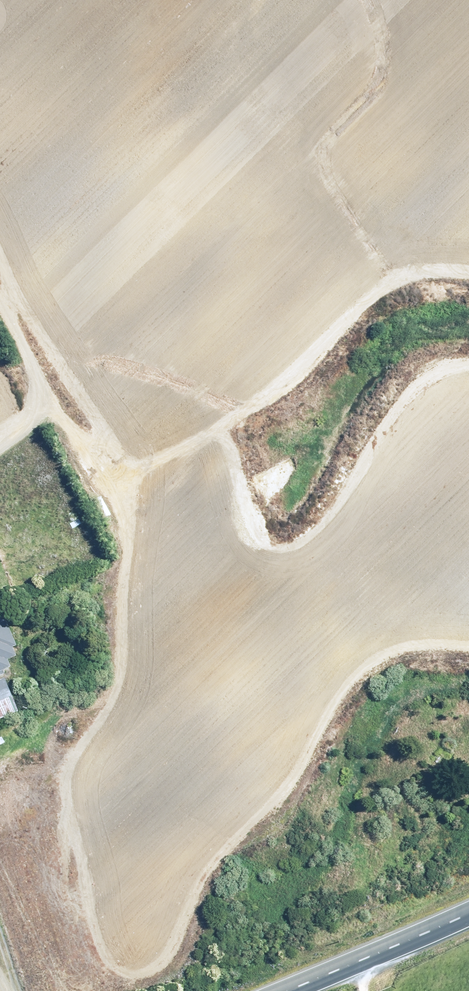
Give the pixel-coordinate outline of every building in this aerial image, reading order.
[(5,671),(7,675),(21,669),(16,658),(27,654),(23,645),(26,644),(13,613),(0,618),(0,673),(5,671)] [(0,683),(0,702),(1,705),(20,696),(11,677),(0,683)]
